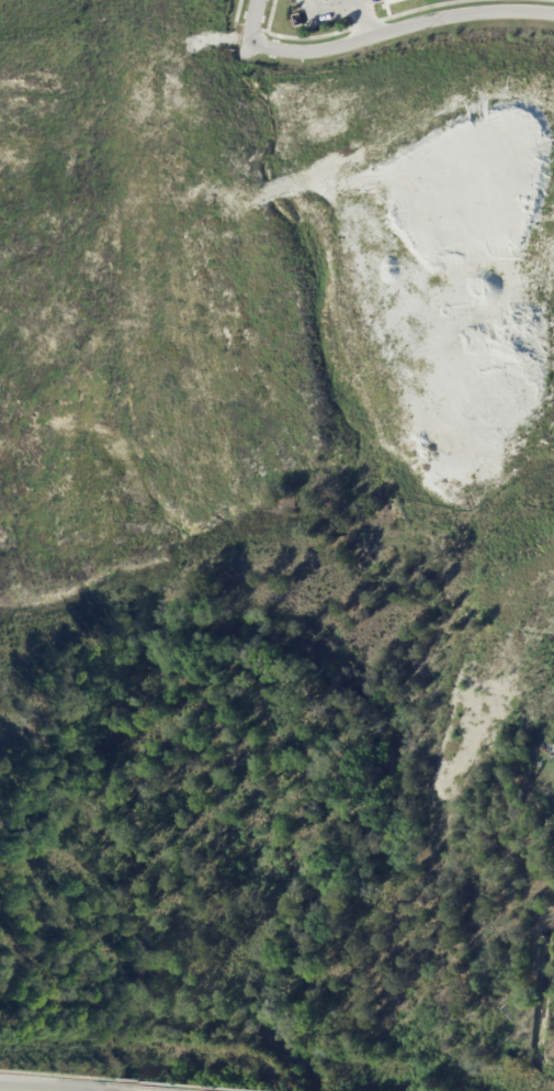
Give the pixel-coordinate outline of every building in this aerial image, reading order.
[(519,1003),(525,999),(530,1004),(523,1009),(519,1003)]
